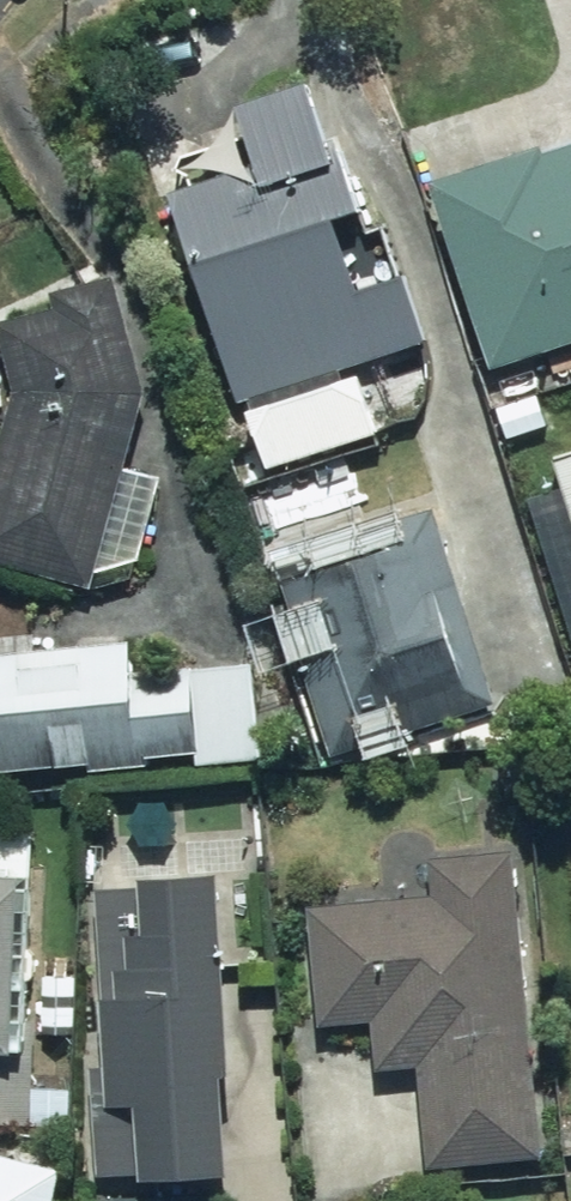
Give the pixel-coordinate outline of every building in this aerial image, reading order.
[(252,169),(163,201),(262,476),(376,435),(352,367),(425,341),(401,273),(342,294),(321,235),(352,224),(303,87),(232,113),(252,169)] [(428,186),(491,375),(570,349),(570,138),(428,186)] [(144,396),(110,279),(50,297),(54,310),(0,326),(0,346),(13,392),(0,439),(0,567),(90,592),(144,396)] [(442,534),(284,586),(341,757),(477,712),(452,637),(474,630),(442,534)] [(85,768),(86,774),(143,769),(142,762),(193,757),(194,767),(259,760),(249,664),(130,676),(127,644),(0,657),(0,776),(85,768)] [(431,908),(308,912),(312,1029),(371,1027),(373,1070),(427,1068),(430,1168),(530,1165),(520,861),(430,864),(431,908)] [(227,1186),(210,880),(92,887),(102,1066),(95,1066),(101,1182),(138,1180),(138,1191),(227,1186)] [(10,1021),(15,882),(0,882),(0,1126),(30,1127),(33,1022),(10,1021)] [(61,1178),(0,1163),(0,1200),(55,1200),(61,1178)]
